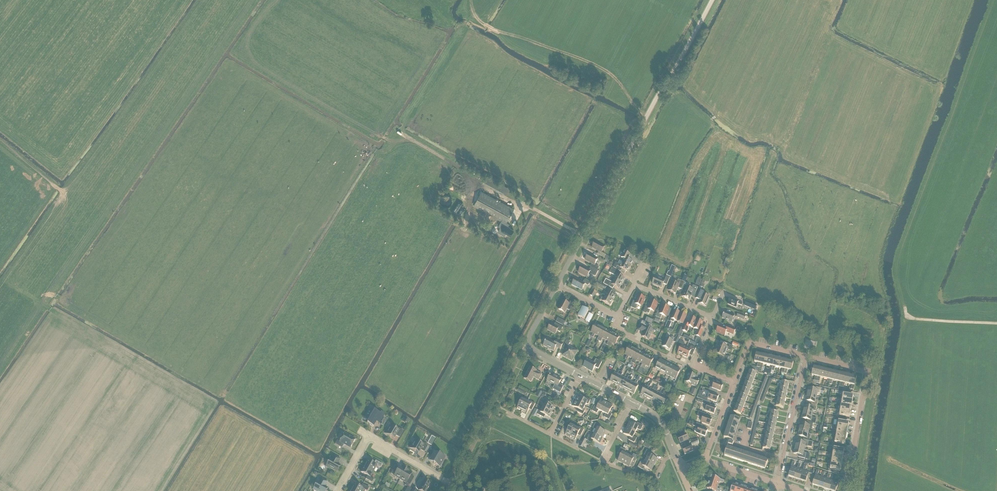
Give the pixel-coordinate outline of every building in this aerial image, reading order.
[(506,195),(510,189),(487,176),(483,182),(486,184),(495,188),(506,195)] [(481,191),(474,206),(501,221),(498,226),(501,228),(498,232),(505,235),(506,233),(508,234),(511,236),(514,230),(508,227),(509,224),(507,222),(514,209),(481,191)] [(451,205),(452,204),(452,203),(452,202),(452,201),(452,200),(452,199),(451,198),(451,197),(450,197),(450,196),(449,196),(449,195),(448,195),(447,195),(446,195),(445,195),(444,195),(443,195),(442,196),(441,197),(440,197),(440,198),(440,199),(439,199),(439,200),(439,201),(439,202),(439,203),(440,204),(440,205),(441,205),(441,206),(442,206),(442,207),(443,207),(444,208),(445,208),(446,208),(447,208),(448,207),(449,207),(450,206),(451,205)] [(609,260),(610,257),(601,252),(604,247),(595,242),(592,248),(599,251),(597,254),(604,258),(609,260)] [(623,253),(621,257),(624,259),(622,262),(631,267),(633,262),(629,259),(631,255),(624,251),(623,253)] [(597,270),(599,267),(595,265),(597,259),(588,254),(585,260),(592,264),(591,266),(597,270)] [(616,263),(613,267),(615,268),(620,271),(621,269),(622,268),(628,272),(629,269),(630,268),(631,267),(622,262),(620,261),(618,264),(617,264),(616,263)] [(589,270),(582,266),(579,272),(587,277),(589,273),(595,276),(598,271),(591,267),(589,270)] [(610,271),(609,272),(612,274),(616,276),(614,279),(622,283),(622,282),(624,278),(618,274),(619,272),(616,270),(615,269),(614,269),(613,268),(612,268),(611,269),(610,271)] [(667,285),(670,278),(666,276),(664,281),(655,277),(652,284),(662,288),(663,284),(667,285)] [(583,282),(575,278),(572,285),(582,290),(585,284),(588,286),(590,283),(584,280),(583,282)] [(606,279),(603,284),(611,288),(612,285),(619,288),(622,283),(614,279),(612,282),(609,280),(606,279)] [(682,289),(685,282),(678,279),(677,283),(672,282),(668,291),(675,294),(678,288),(682,289)] [(696,293),(698,287),(693,285),(691,289),(686,287),(682,296),(689,299),(693,291),(696,293)] [(605,296),(613,300),(616,295),(608,291),(605,289),(604,292),(607,293),(605,296)] [(706,306),(709,297),(703,294),(704,293),(698,291),(695,298),(699,299),(701,300),(699,303),(706,306)] [(641,306),(645,298),(639,295),(636,302),(633,301),(631,307),(636,309),(638,305),(641,306)] [(610,305),(613,300),(605,296),(603,299),(601,298),(600,300),(602,301),(610,305)] [(742,305),(743,303),(739,301),(730,298),(728,304),(736,307),(738,304),(742,305)] [(569,304),(563,301),(559,309),(565,312),(566,309),(569,310),(573,303),(570,301),(569,304)] [(654,311),(657,303),(651,301),(649,307),(645,306),(643,312),(646,313),(646,312),(649,313),(650,310),(654,311)] [(747,301),(745,306),(752,309),(755,310),(757,305),(747,301)] [(666,316),(669,308),(663,305),(660,312),(658,311),(655,316),(661,318),(662,315),(666,316)] [(589,314),(587,313),(589,310),(582,307),(578,316),(586,320),(586,321),(589,322),(593,315),(589,314)] [(677,321),(680,313),(675,310),(670,321),(674,322),(674,320),(677,321)] [(728,313),(725,312),(722,318),(726,319),(726,320),(732,323),(735,315),(729,313),(728,313)] [(683,324),(687,315),(681,313),(677,321),(683,324)] [(693,328),(697,319),(691,317),(688,325),(686,324),(683,331),(686,333),(689,326),(693,328)] [(700,337),(704,328),(701,327),(703,322),(697,320),(694,328),(698,330),(696,336),(700,337)] [(642,321),(639,329),(644,332),(642,336),(649,340),(653,330),(648,328),(650,324),(642,321)] [(563,327),(555,323),(554,326),(551,324),(548,330),(555,334),(557,330),(560,332),(563,327)] [(593,338),(595,334),(599,326),(595,324),(591,332),(593,333),(591,337),(593,338)] [(599,341),(605,329),(599,326),(595,334),(599,336),(597,340),(599,341)] [(726,329),(719,326),(716,332),(725,335),(726,332),(733,335),(735,329),(728,326),(726,329)] [(606,340),(610,332),(605,329),(599,341),(601,342),(603,338),(606,340)] [(609,346),(615,334),(610,332),(606,340),(608,341),(606,345),(609,346)] [(615,334),(609,346),(610,347),(612,343),(615,345),(619,336),(615,334)] [(669,349),(674,337),(672,336),(670,340),(667,338),(663,346),(669,349)] [(555,342),(547,338),(543,346),(554,351),(556,347),(560,349),(563,344),(556,340),(555,342)] [(572,360),(577,351),(568,347),(570,342),(567,341),(563,348),(566,350),(563,355),(572,360)] [(682,355),(686,347),(683,346),(685,343),(680,341),(677,347),(680,348),(677,353),(682,355)] [(719,343),(716,348),(726,352),(727,350),(731,351),(733,346),(727,344),(726,347),(719,343)] [(631,357),(635,349),(629,346),(625,354),(627,355),(625,359),(627,360),(629,356),(631,357)] [(686,347),(682,355),(688,358),(689,355),(692,356),(696,348),(691,346),(689,349),(686,347)] [(716,348),(714,353),(720,356),(719,358),(726,362),(729,357),(725,355),(726,352),(716,348)] [(633,363),(639,351),(635,349),(631,357),(633,358),(631,362),(633,363)] [(640,362),(644,354),(639,351),(633,363),(635,364),(637,360),(640,362)] [(760,367),(763,355),(756,353),(754,362),(758,362),(757,367),(760,367)] [(642,368),(648,356),(644,354),(640,362),(642,363),(640,367),(642,368)] [(767,365),(769,356),(763,355),(760,367),(762,368),(763,364),(767,365)] [(648,356),(642,368),(644,369),(646,365),(649,367),(653,359),(648,356)] [(772,370),(775,358),(769,356),(767,365),(770,365),(769,370),(772,370)] [(779,367),(781,359),(775,358),(772,370),(774,371),(775,367),(779,367)] [(598,369),(602,362),(596,359),(593,363),(587,359),(583,366),(589,370),(592,372),(595,367),(598,369)] [(660,371),(665,362),(660,359),(655,368),(660,371)] [(783,379),(784,373),(787,360),(781,359),(779,367),(782,368),(780,376),(779,376),(779,378),(783,379)] [(787,360),(784,373),(787,374),(788,369),(791,370),(793,362),(787,360)] [(665,374),(670,364),(665,362),(660,371),(665,374)] [(670,377),(675,367),(670,364),(665,374),(670,377)] [(620,386),(624,378),(621,376),(626,367),(624,366),(621,372),(615,383),(620,386)] [(539,380),(542,374),(536,371),(537,371),(530,367),(524,378),(531,382),(533,377),(539,380)] [(675,367),(670,377),(675,379),(681,370),(675,367)] [(817,381),(820,368),(814,367),(812,375),(815,376),(814,380),(817,381)] [(824,378),(826,370),(820,368),(817,381),(816,382),(819,383),(819,382),(821,377),(824,378)] [(747,376),(754,379),(757,373),(749,370),(747,376)] [(829,384),(832,371),(826,370),(824,378),(827,379),(826,383),(829,384)] [(615,383),(621,372),(619,371),(617,374),(614,373),(610,381),(615,383)] [(836,381),(838,373),(832,371),(829,384),(832,384),(833,380),(836,381)] [(560,393),(562,389),(563,386),(559,384),(562,379),(551,373),(547,381),(555,385),(553,389),(560,393)] [(696,380),(694,379),(696,376),(689,373),(687,377),(688,377),(686,381),(692,384),(692,385),(696,387),(699,381),(696,379),(696,380)] [(841,387),(844,374),(838,373),(836,381),(840,382),(839,386),(841,387)] [(848,384),(850,375),(844,374),(841,387),(844,387),(845,383),(848,384)] [(630,391),(634,383),(630,381),(633,376),(632,375),(631,377),(624,389),(630,391)] [(850,375),(848,384),(852,385),(851,389),(854,390),(857,377),(850,375)] [(631,377),(629,376),(627,379),(624,378),(620,386),(624,389),(631,377)] [(752,385),(754,379),(747,376),(745,382),(752,385)] [(634,383),(630,391),(634,394),(638,385),(636,384),(638,381),(636,380),(634,383)] [(780,388),(788,389),(789,383),(782,381),(781,381),(780,381),(779,383),(781,384),(780,388)] [(709,390),(717,392),(718,390),(720,391),(723,385),(714,382),(712,388),(710,387),(709,390)] [(750,391),(752,385),(745,382),(743,388),(750,391)] [(645,386),(641,394),(645,396),(649,388),(651,384),(649,383),(647,387),(645,386)] [(649,388),(645,396),(650,399),(657,387),(655,386),(653,390),(649,388)] [(657,387),(650,399),(655,401),(659,393),(657,392),(658,388),(657,387)] [(807,394),(817,396),(817,393),(820,394),(821,390),(824,390),(825,389),(829,390),(829,389),(827,388),(820,387),(820,388),(815,387),(814,389),(809,388),(807,394)] [(748,397),(750,391),(743,388),(740,394),(748,397)] [(716,395),(717,392),(709,390),(708,392),(710,393),(708,399),(716,402),(719,396),(716,395)] [(840,399),(852,401),(853,396),(844,394),(844,392),(835,390),(835,393),(841,394),(840,399)] [(659,393),(655,401),(660,404),(666,392),(664,391),(662,395),(659,393)] [(666,392),(660,404),(665,406),(669,398),(666,397),(668,393),(666,392)] [(745,402),(748,397),(740,394),(738,400),(745,402)] [(816,400),(817,396),(807,394),(806,401),(812,402),(811,404),(817,406),(818,400),(816,400)] [(521,412),(527,401),(524,400),(525,398),(520,396),(517,401),(520,403),(517,409),(521,412)] [(575,401),(585,406),(586,403),(588,404),(590,400),(585,397),(584,400),(577,396),(575,401)] [(543,408),(553,413),(555,408),(549,405),(550,402),(545,399),(543,404),(544,405),(543,408)] [(602,412),(607,403),(601,400),(598,407),(595,405),(592,411),(597,413),(599,410),(602,412)] [(714,414),(716,408),(710,405),(710,403),(707,402),(703,400),(702,403),(705,404),(704,406),(707,407),(705,411),(714,414)] [(743,408),(745,402),(738,400),(736,405),(743,408)] [(783,408),(785,401),(777,400),(776,406),(783,408)] [(527,401),(521,412),(526,414),(530,408),(532,409),(535,404),(531,401),(530,403),(527,401)] [(583,409),(585,406),(575,401),(572,405),(579,409),(577,411),(583,414),(585,410),(583,409)] [(607,403),(602,412),(606,414),(604,417),(609,419),(612,414),(609,413),(613,406),(607,403)] [(816,411),(817,406),(811,404),(810,407),(804,406),(803,411),(813,414),(813,411),(816,411)] [(741,414),(743,408),(736,405),(734,412),(741,414)] [(551,418),(553,413),(543,408),(541,411),(540,410),(537,414),(543,417),(544,414),(551,418)] [(374,410),(373,412),(369,410),(365,415),(370,418),(367,422),(373,426),(377,419),(380,421),(385,414),(381,412),(380,414),(374,410)] [(709,425),(712,419),(705,416),(706,414),(699,411),(697,416),(703,418),(701,422),(709,425)] [(812,417),(813,414),(803,411),(802,418),(807,420),(807,422),(813,423),(815,423),(816,418),(812,417)] [(728,423),(737,426),(739,420),(731,417),(728,423)] [(570,437),(575,427),(573,425),(573,424),(569,422),(566,427),(569,428),(565,435),(570,437)] [(626,428),(635,432),(637,429),(640,430),(643,425),(637,423),(636,425),(629,422),(626,428)] [(693,424),(693,426),(696,427),(694,431),(695,432),(697,432),(697,433),(698,433),(705,436),(706,434),(708,430),(702,428),(701,428),(702,425),(699,424),(695,423),(694,422),(693,424)] [(812,429),(813,423),(807,422),(806,424),(800,423),(799,429),(809,432),(809,428),(812,429)] [(595,423),(593,428),(596,430),(594,433),(603,438),(606,432),(600,429),(601,426),(595,423)] [(735,434),(737,426),(728,423),(726,431),(735,434)] [(398,430),(395,428),(396,428),(391,425),(389,429),(389,428),(386,433),(383,432),(391,437),(391,436),(394,438),(396,435),(399,437),(403,431),(399,428),(398,430)] [(575,427),(570,437),(575,440),(578,433),(581,435),(584,429),(579,427),(579,429),(575,427)] [(633,436),(635,432),(626,428),(623,433),(630,437),(629,440),(634,442),(637,438),(633,436)] [(808,435),(809,432),(799,429),(798,436),(803,437),(803,440),(813,442),(809,441),(810,435),(808,435)] [(733,440),(735,434),(726,431),(724,437),(730,439),(729,442),(728,444),(729,445),(730,444),(732,445),(734,440),(733,440)] [(350,448),(355,440),(344,433),(340,442),(337,440),(335,444),(342,448),(344,445),(350,448)] [(426,441),(432,445),(436,437),(431,433),(426,441)] [(587,440),(592,443),(593,440),(600,444),(603,438),(594,433),(592,437),(589,435),(587,440)] [(680,443),(688,440),(686,434),(677,437),(680,443)] [(845,444),(846,439),(834,437),(833,442),(836,443),(836,445),(842,446),(842,444),(845,444)] [(423,444),(420,443),(420,442),(416,439),(414,443),(413,443),(410,448),(408,446),(408,447),(415,451),(416,450),(419,452),(420,449),(424,452),(428,445),(424,443),(423,444)] [(812,447),(813,442),(803,440),(802,442),(796,441),(795,447),(804,449),(805,446),(808,446),(812,447)] [(770,450),(772,443),(764,442),(763,448),(770,450)] [(685,454),(693,451),(690,445),(682,448),(685,454)] [(831,453),(843,455),(844,450),(835,448),(835,446),(832,446),(832,448),(831,453)] [(623,464),(628,455),(624,453),(626,450),(621,447),(618,453),(621,454),(618,461),(623,464)] [(765,469),(768,460),(727,447),(724,455),(765,469)] [(804,453),(804,449),(795,447),(794,453),(799,455),(799,457),(801,458),(801,459),(804,460),(805,458),(808,459),(809,454),(806,453),(804,453)] [(645,460),(655,465),(658,459),(651,455),(652,453),(647,450),(644,455),(647,456),(645,460)] [(435,451),(429,460),(434,463),(440,467),(445,457),(439,454),(435,451)] [(628,455),(623,464),(629,467),(633,460),(635,462),(638,456),(633,454),(632,457),(628,455)] [(338,463),(340,459),(334,456),(331,461),(330,460),(326,467),(330,469),(331,468),(337,472),(340,466),(336,464),(337,462),(338,463)] [(651,470),(655,465),(645,460),(644,464),(640,462),(638,467),(643,470),(645,467),(651,470)] [(803,470),(802,470),(799,469),(801,461),(799,460),(797,468),(797,469),(794,478),(800,480),(803,470)] [(364,467),(374,472),(377,466),(380,468),(382,465),(376,461),(374,464),(368,461),(364,467)] [(797,469),(797,468),(793,467),(795,462),(793,462),(791,467),(788,476),(794,478),(797,469)] [(803,470),(800,480),(806,482),(809,472),(805,471),(807,462),(805,462),(802,470),(803,470)] [(371,477),(374,472),(364,467),(361,472),(367,476),(366,479),(372,483),(374,479),(371,477)] [(400,480),(406,470),(400,467),(399,469),(395,467),(391,474),(395,475),(394,476),(400,480)] [(406,470),(400,480),(406,483),(405,485),(408,487),(409,485),(410,485),(414,478),(411,476),(412,474),(406,470)] [(821,477),(817,476),(819,471),(817,470),(815,475),(812,484),(818,486),(821,477)] [(827,479),(826,479),(823,478),(824,473),(822,472),(822,473),(821,477),(818,486),(824,488),(827,479)] [(832,481),(828,479),(830,474),(828,474),(826,479),(827,479),(824,488),(829,490),(832,481)] [(723,483),(724,480),(711,476),(709,482),(718,485),(720,482),(723,483)] [(829,490),(832,490),(836,490),(838,483),(834,481),(836,476),(833,476),(832,481),(829,490)] [(327,482),(321,479),(319,484),(317,483),(313,489),(316,490),(318,490),(327,490),(328,489),(324,487),(325,485),(326,485),(327,482)] [(430,485),(424,481),(419,490),(427,490),(430,485)] [(709,482),(707,488),(716,490),(720,490),(721,490),(717,489),(718,485),(709,482)]
